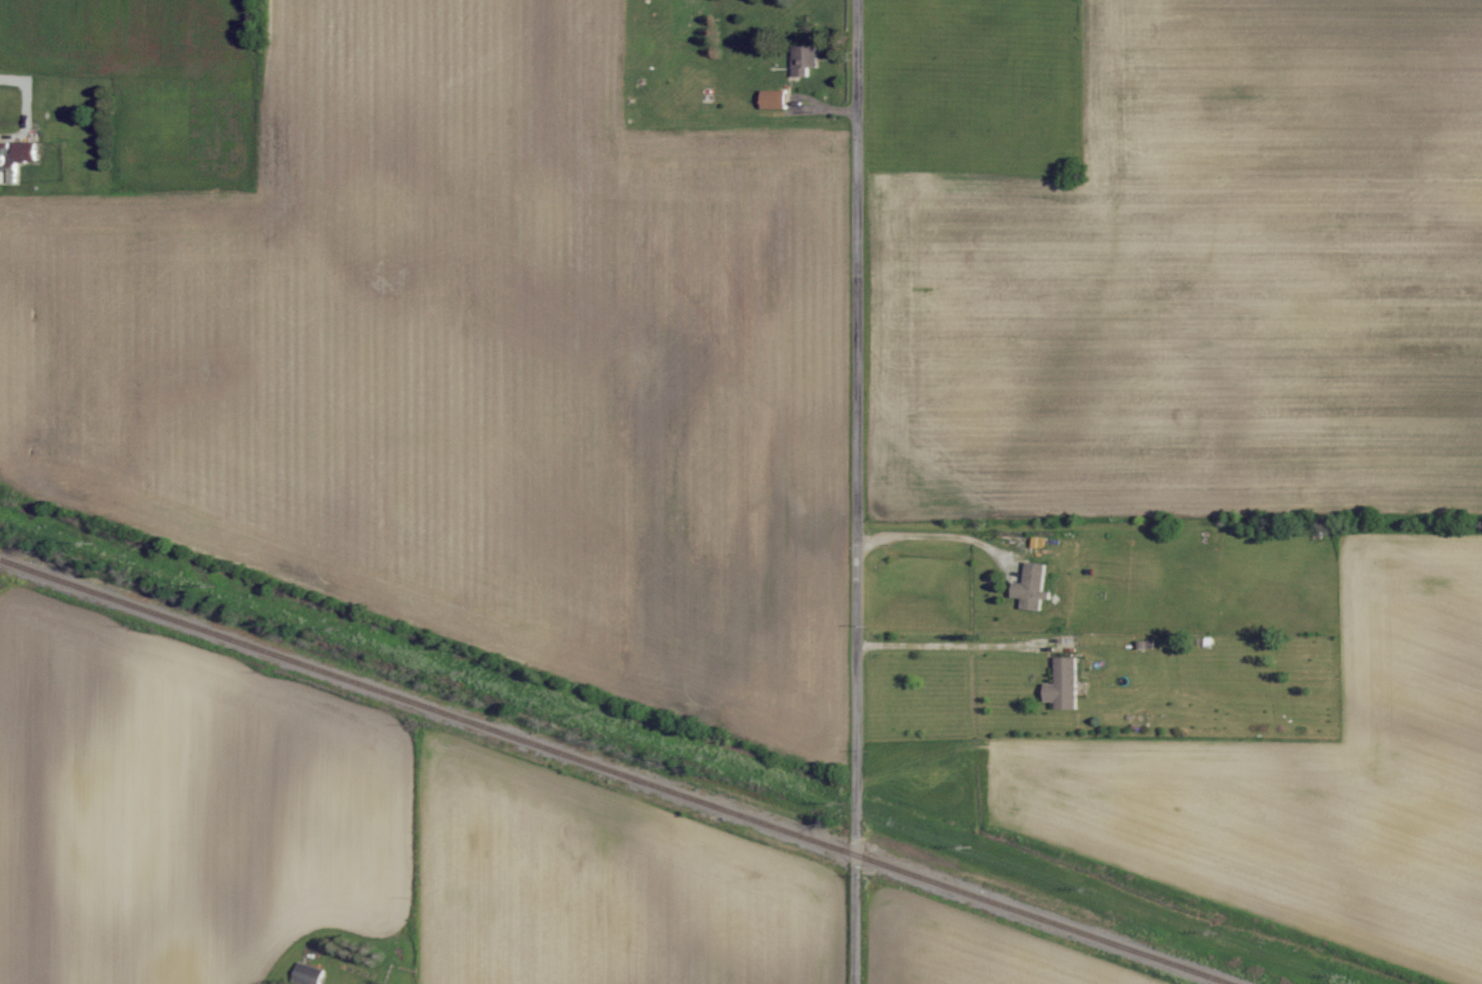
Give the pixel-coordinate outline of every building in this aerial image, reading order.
[(810,78),(810,69),(820,69),(820,47),(795,47),(795,78),(810,78)] [(790,110),(789,91),(764,92),(765,110),(790,110)] [(1047,564),(1030,562),(1028,582),(1018,581),(1016,596),(1043,599),(1047,564)] [(1058,658),(1059,684),(1045,684),(1045,702),(1059,702),(1059,709),(1075,709),(1075,693),(1081,693),(1080,657),(1058,658)]
